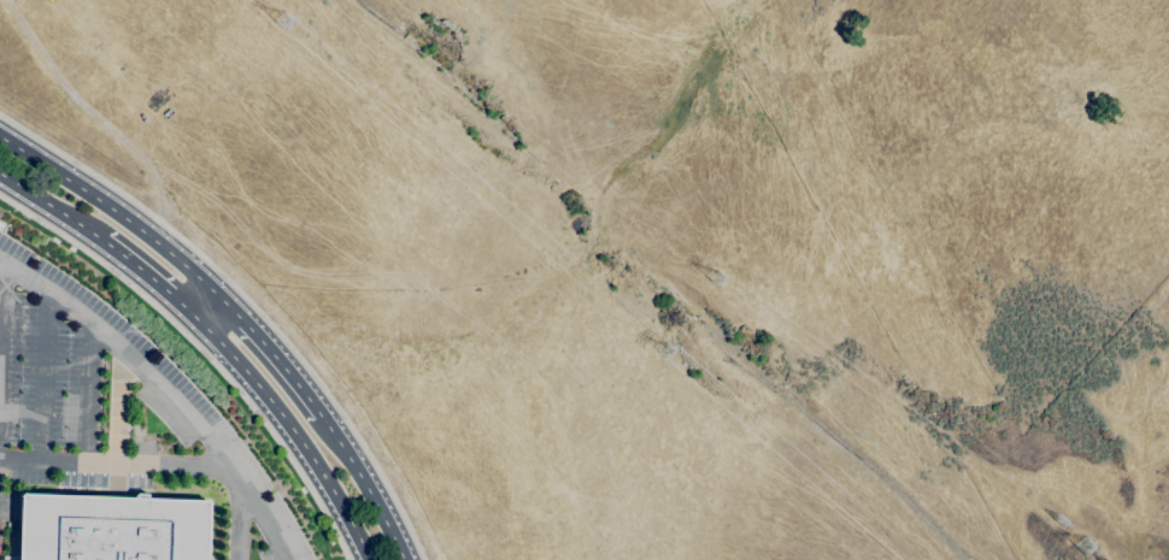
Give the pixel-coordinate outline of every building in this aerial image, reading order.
[(208,501),(207,559),(3,559),(4,558),(20,558),(23,495),(135,499),(137,494),(148,494),(148,499),(208,501)]
